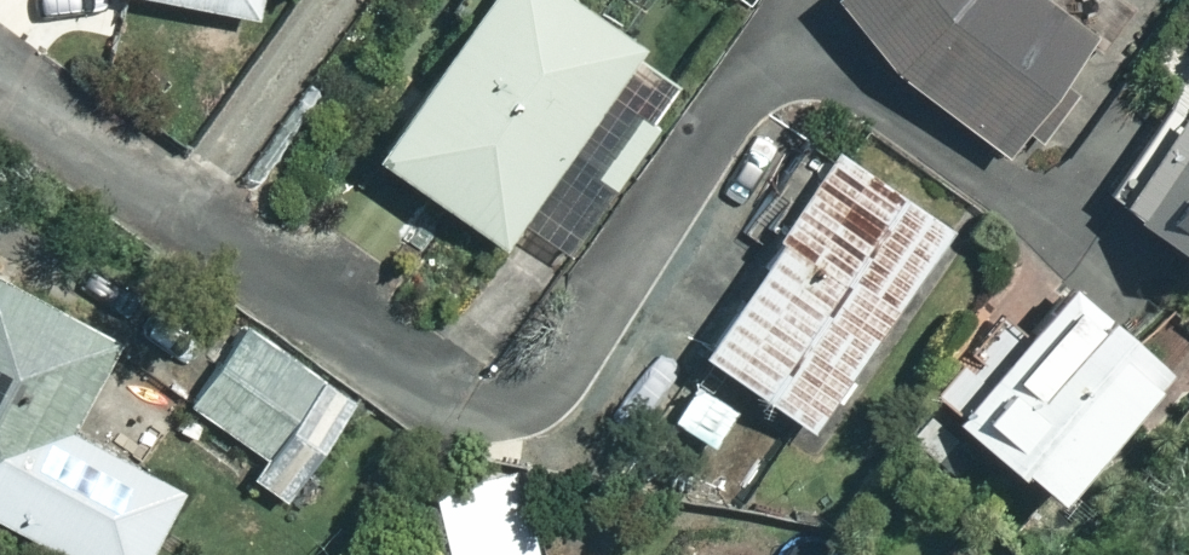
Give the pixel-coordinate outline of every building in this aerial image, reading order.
[(265,23),(269,0),(142,0),(265,23)] [(382,164),(506,252),(643,61),(556,0),(500,0),(382,164)] [(834,8),(894,83),(1009,168),(1109,34),(1063,0),(844,0),(834,8)] [(1107,208),(1188,262),(1188,124),(1171,112),(1107,208)] [(841,162),(706,362),(820,439),(955,239),(841,162)] [(55,554),(159,554),(190,493),(80,439),(128,345),(0,281),(0,528),(55,554)] [(1068,282),(947,429),(1063,523),(1184,376),(1068,282)] [(345,400),(230,321),(165,416),(280,495),(345,400)] [(730,405),(684,375),(656,417),(701,447),(730,405)] [(509,462),(419,482),(435,554),(519,554),(530,553),(509,462)]
